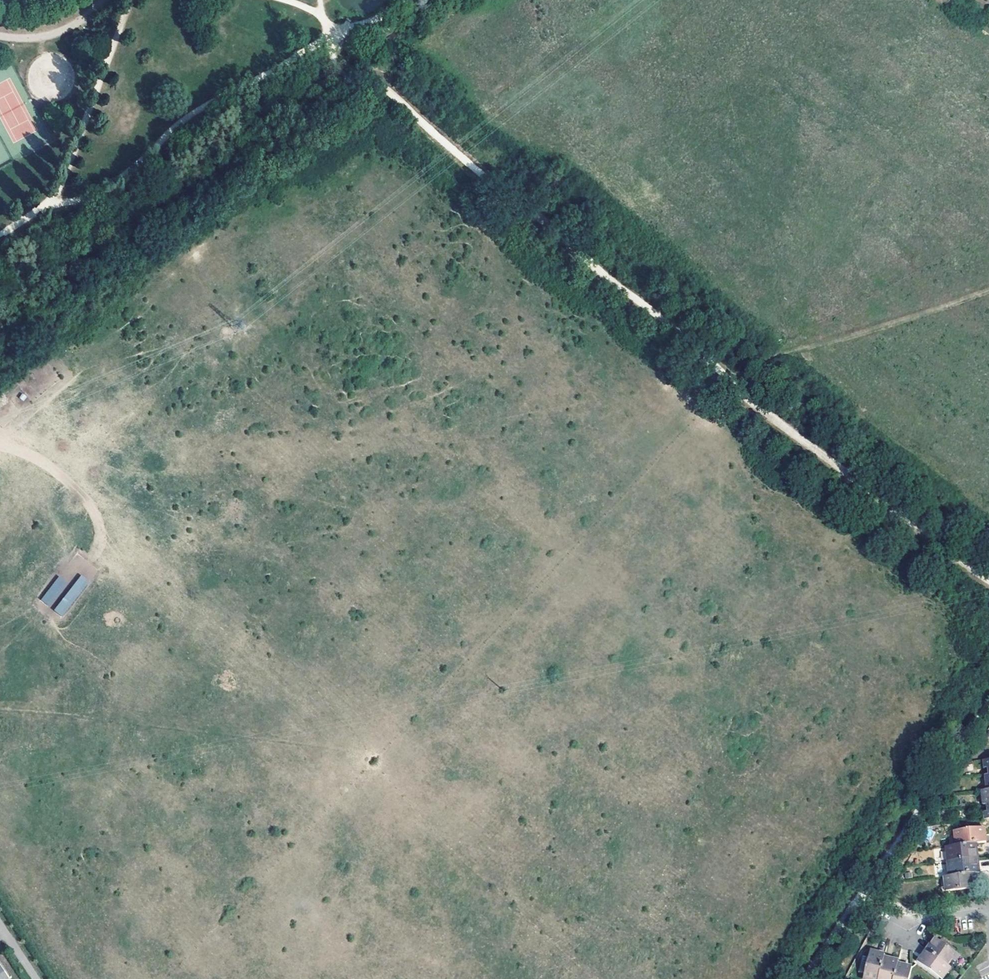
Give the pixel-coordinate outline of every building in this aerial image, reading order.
[(81,576),(54,610),(62,616),(89,582),(81,576)] [(41,600),(50,607),(68,584),(59,577),(41,600)] [(961,844),(977,843),(987,842),(985,827),(959,829),(961,844)] [(951,845),(953,860),(979,858),(978,851),(977,843),(961,844),(957,845),(951,845)] [(954,875),(975,873),(980,872),(979,865),(979,858),(953,860),(954,875)] [(949,875),(951,890),(977,888),(976,881),(975,873),(954,875),(950,875),(949,875)] [(935,938),(927,949),(950,966),(954,960),(958,954),(935,938)] [(918,961),(941,978),(950,966),(927,949),(922,956),(918,961)] [(871,950),(864,975),(878,978),(884,956),(885,953),(874,951),(871,950)] [(884,956),(878,978),(894,978),(898,963),(899,960),(894,959),(884,956)] [(898,963),(894,978),(909,978),(912,967),(905,965),(898,963)] [(9,978),(0,966),(0,978),(9,978)] [(953,968),(950,966),(941,978),(943,978),(946,978),(953,968)]
